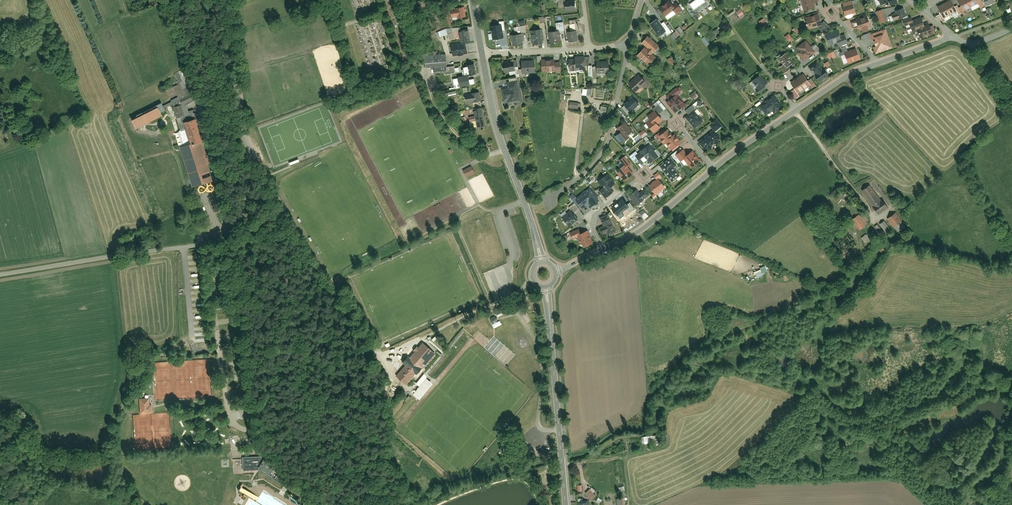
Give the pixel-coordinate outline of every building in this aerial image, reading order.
[(689,4),(695,11),(705,3),(703,0),(694,0),(689,4)] [(800,1),(804,13),(813,10),(812,6),(818,4),(817,0),(804,0),(800,1)] [(956,10),(951,0),(938,7),(943,17),(956,10)] [(975,0),(959,0),(957,1),(963,13),(978,6),(975,0)] [(670,2),(660,10),(666,18),(677,10),(670,2)] [(852,2),(842,5),(846,17),(856,14),(852,2)] [(566,11),(576,10),(575,3),(565,4),(566,11)] [(458,17),(464,17),(462,7),(451,9),(452,17),(458,16),(458,17)] [(903,10),(895,11),(898,20),(905,18),(903,10)] [(883,11),(876,12),(879,24),(886,22),(883,11)] [(819,16),(805,20),(808,29),(821,25),(819,16)] [(764,17),(759,20),(763,26),(768,22),(764,17)] [(867,18),(855,22),(858,31),(870,27),(867,18)] [(912,18),(902,21),(904,27),(909,25),(912,33),(917,32),(919,38),(934,33),(931,25),(924,27),(921,18),(912,21),(912,18)] [(657,22),(651,26),(660,38),(666,34),(657,22)] [(491,26),(493,39),(503,37),(501,25),(491,26)] [(797,26),(784,36),(789,42),(802,32),(797,26)] [(467,29),(458,31),(460,40),(465,39),(469,38),(467,29)] [(892,49),(886,30),(869,36),(875,54),(892,49)] [(532,45),(542,44),(540,31),(531,32),(532,45)] [(568,42),(577,41),(576,32),(567,33),(568,42)] [(837,32),(825,36),(829,46),(836,43),(838,47),(848,44),(844,36),(839,38),(837,32)] [(550,43),(559,42),(558,33),(549,34),(550,43)] [(512,46),(521,45),(520,35),(511,36),(512,46)] [(660,47),(648,37),(642,44),(646,47),(654,54),(660,47)] [(453,56),(468,53),(465,39),(460,40),(461,43),(451,45),(453,56)] [(815,51),(806,42),(797,49),(800,52),(797,54),(803,62),(815,51)] [(646,47),(637,57),(649,67),(657,58),(646,47)] [(857,50),(844,54),(847,64),(860,61),(857,50)] [(786,54),(778,58),(784,70),(792,66),(786,54)] [(443,56),(435,57),(435,74),(447,73),(456,72),(454,67),(447,68),(447,58),(443,58),(443,56)] [(569,71),(585,70),(585,59),(575,59),(575,61),(569,61),(569,71)] [(534,60),(521,62),(522,74),(535,73),(534,60)] [(541,61),(542,72),(561,71),(560,63),(554,63),(554,60),(541,61)] [(503,73),(515,71),(513,62),(502,63),(503,73)] [(464,66),(465,76),(469,75),(476,74),(474,64),(464,66)] [(597,65),(597,74),(608,73),(608,65),(597,65)] [(818,66),(812,70),(816,76),(814,77),(818,83),(828,76),(824,70),(822,72),(818,66)] [(459,84),(460,86),(475,84),(474,78),(469,79),(469,75),(465,76),(458,77),(458,78),(453,79),(454,85),(459,84)] [(642,80),(639,76),(629,85),(636,93),(643,87),(645,90),(650,85),(644,78),(642,80)] [(803,76),(790,84),(797,95),(810,86),(803,76)] [(762,77),(751,82),(757,91),(767,85),(762,77)] [(518,80),(507,82),(508,88),(502,89),(504,101),(507,100),(508,103),(521,101),(518,80)] [(188,87),(181,90),(178,83),(173,86),(178,98),(162,105),(161,103),(130,117),(135,128),(160,117),(159,114),(164,112),(172,109),(177,119),(182,116),(178,106),(193,100),(192,97),(188,87)] [(670,100),(667,103),(676,113),(685,106),(677,96),(681,93),(677,88),(666,96),(670,100)] [(845,89),(834,96),(837,101),(848,94),(845,89)] [(465,94),(466,103),(480,100),(478,92),(465,94)] [(766,103),(760,107),(766,116),(772,112),(775,115),(783,109),(774,95),(765,101),(766,103)] [(639,105),(633,98),(621,108),(627,116),(639,105)] [(477,127),(485,125),(481,107),(473,109),(477,127)] [(693,111),(685,118),(694,129),(703,122),(693,111)] [(663,121),(655,113),(648,118),(651,121),(647,124),(654,133),(660,128),(658,125),(663,121)] [(188,145),(201,141),(194,119),(181,123),(188,145)] [(717,122),(711,127),(716,133),(722,128),(717,122)] [(633,133),(626,124),(618,129),(625,139),(633,133)] [(668,132),(659,138),(665,147),(668,146),(672,151),(681,145),(675,137),(672,138),(668,132)] [(720,140),(713,132),(699,143),(707,152),(720,140)] [(659,158),(650,147),(636,156),(643,165),(648,161),(650,164),(659,158)] [(682,163),(686,160),(692,170),(701,163),(693,152),(688,156),(684,150),(677,156),(682,163)] [(671,160),(661,168),(673,183),(680,177),(673,169),(676,167),(671,160)] [(626,166),(617,171),(624,181),(632,175),(626,166)] [(466,178),(474,174),(471,167),(462,171),(466,178)] [(608,176),(598,181),(604,190),(602,192),(605,198),(612,194),(609,190),(615,187),(608,176)] [(665,185),(659,178),(649,186),(655,194),(665,185)] [(869,186),(862,191),(873,205),(880,200),(869,186)] [(590,209),(600,201),(590,189),(577,198),(574,195),(570,197),(577,206),(579,205),(583,210),(588,207),(590,209)] [(636,192),(629,198),(637,207),(650,196),(645,190),(639,195),(636,192)] [(888,207),(882,199),(880,200),(873,205),(872,206),(878,214),(888,207)] [(616,214),(622,223),(628,219),(626,217),(633,212),(625,200),(618,205),(621,210),(616,214)] [(569,227),(578,220),(571,211),(561,218),(569,227)] [(608,235),(616,232),(608,214),(599,218),(603,227),(599,229),(601,236),(607,233),(608,235)] [(894,214),(888,219),(895,227),(901,222),(894,214)] [(858,217),(852,220),(859,231),(865,227),(858,217)] [(883,222),(879,225),(884,231),(888,227),(883,222)] [(582,248),(593,243),(589,232),(577,237),(582,248)] [(869,234),(864,237),(869,243),(874,240),(869,234)] [(422,344),(393,378),(406,389),(435,355),(422,344)] [(151,399),(138,399),(138,416),(151,416),(151,399)] [(640,436),(641,445),(656,444),(656,435),(640,436)] [(243,458),(243,471),(258,470),(304,498),(310,487),(262,457),(243,458)] [(542,484),(536,487),(540,496),(546,493),(542,484)] [(589,490),(585,495),(592,500),(595,495),(589,490)]
